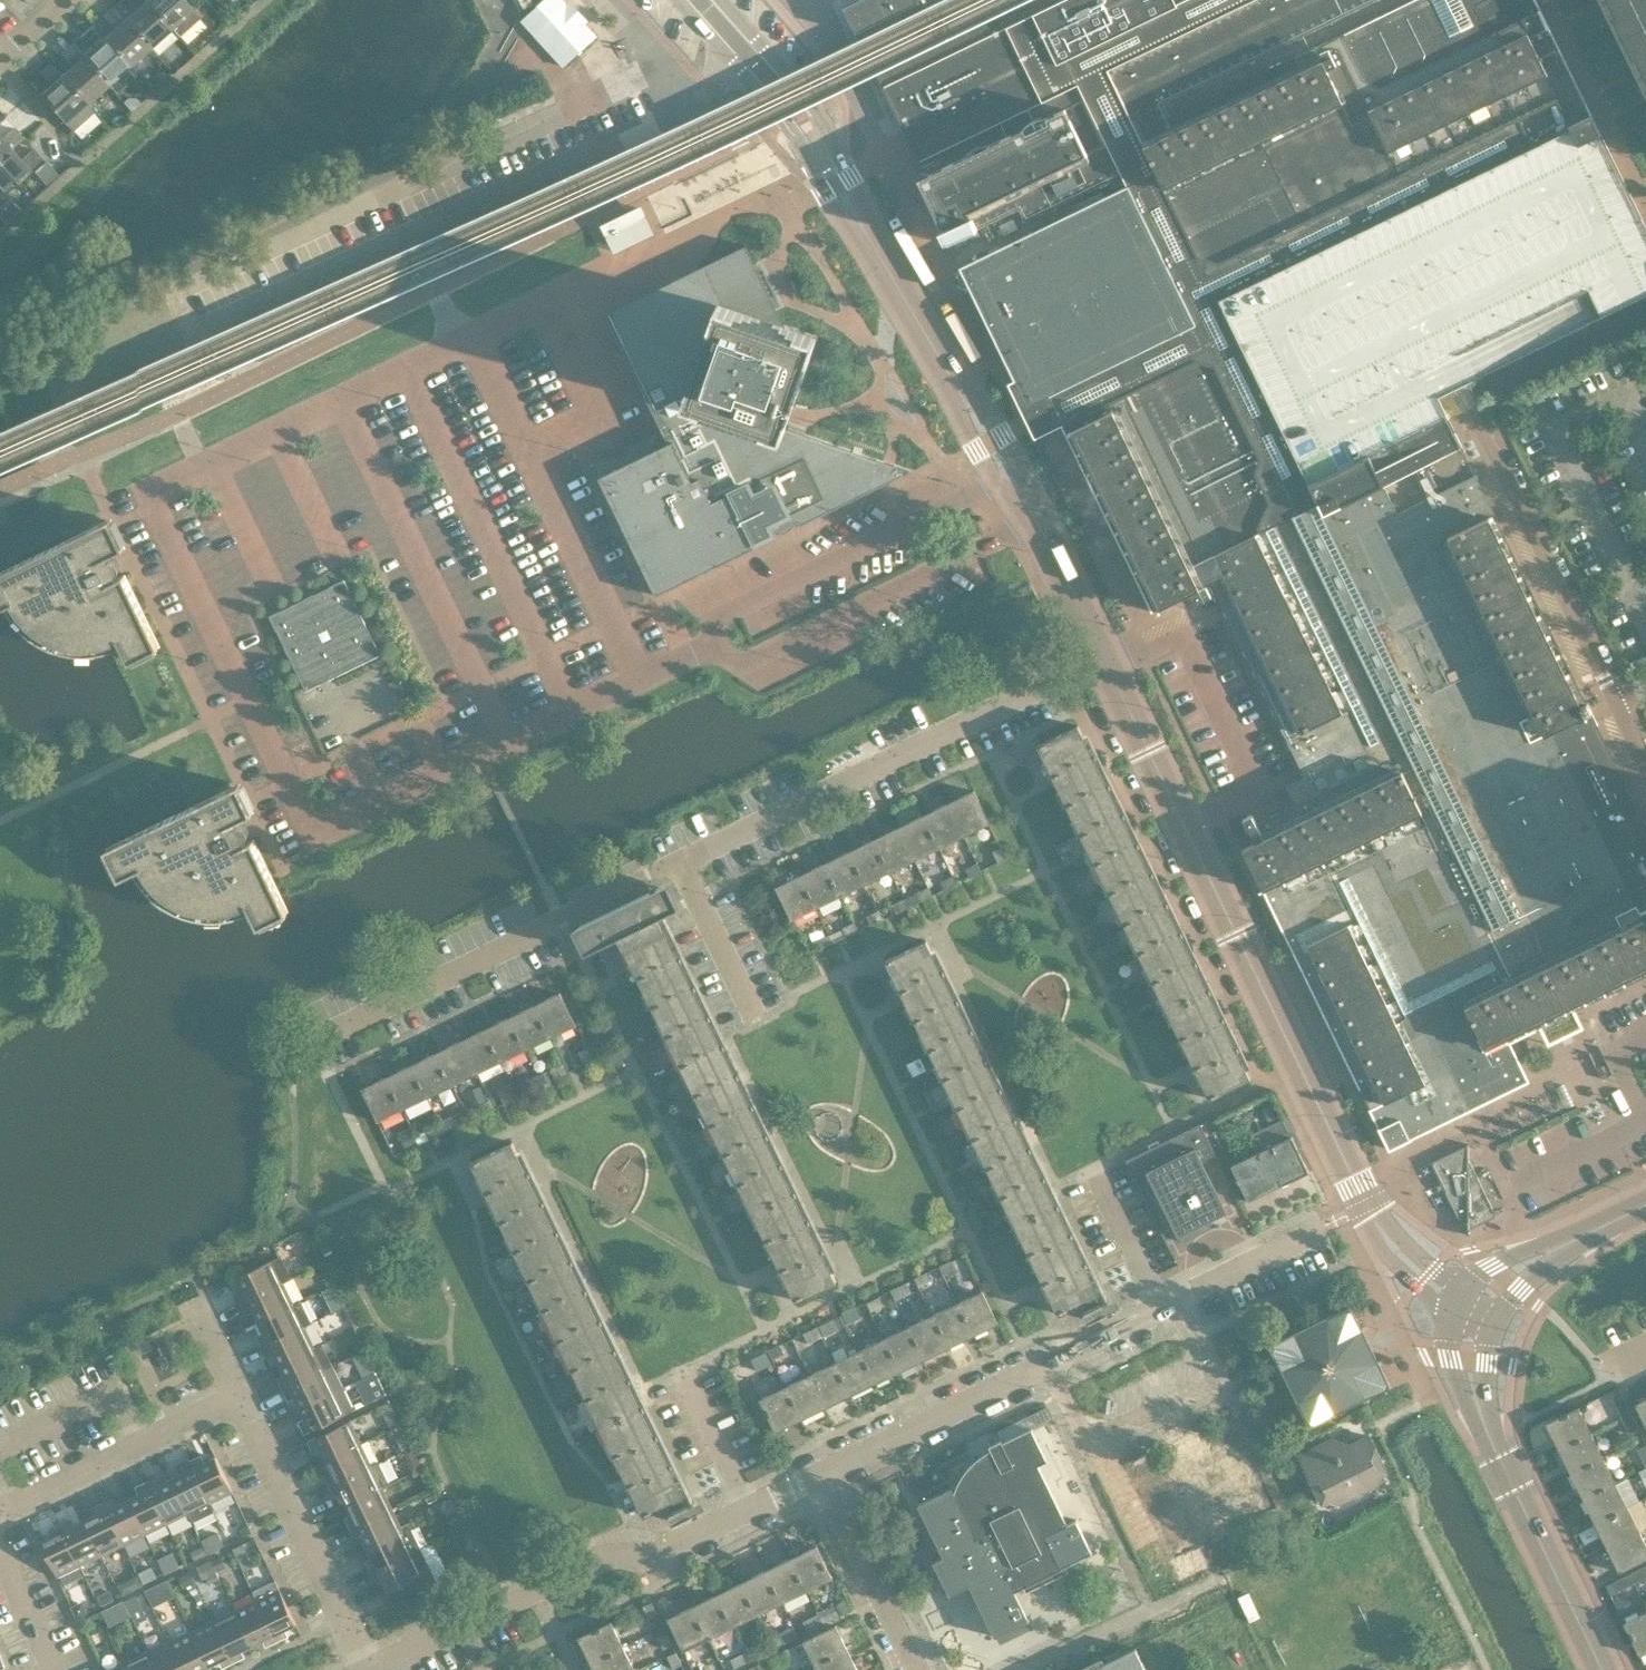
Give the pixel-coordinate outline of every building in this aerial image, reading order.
[(117,10),(150,48),(171,30),(171,29),(145,0),(122,0),(120,3),(122,5),(117,10)] [(171,30),(178,38),(179,38),(179,37),(199,19),(199,20),(200,19),(193,11),(193,10),(184,0),(145,0),(171,29),(171,30)] [(845,8),(853,24),(851,25),(852,27),(853,27),(855,31),(872,65),(893,109),(904,131),(911,147),(918,161),(935,153),(933,150),(923,129),(1062,62),(1065,51),(1088,39),(1099,44),(1174,8),(1177,7),(1192,0),(863,0),(845,8)] [(923,129),(933,150),(941,146),(1066,85),(1068,83),(1068,84),(1070,83),(1083,87),(1083,89),(1083,88),(1129,181),(1126,183),(1128,187),(1128,186),(1128,187),(1157,173),(1137,133),(1169,117),(1162,104),(1193,89),(1237,68),(1280,47),(1309,33),(1323,26),(1367,5),(1377,0),(1192,0),(1177,7),(1174,8),(1099,44),(1088,39),(1065,51),(1062,62),(923,129)] [(1327,41),(1334,56),(1332,57),(1336,66),(1327,70),(1342,101),(1344,106),(1363,96),(1487,36),(1472,6),(1485,0),(1414,0),(1365,24),(1329,41),(1328,42),(1328,41),(1327,41)] [(1363,96),(1369,109),(1389,151),(1392,156),(1393,156),(1411,147),(1451,128),(1470,118),(1490,109),(1509,99),(1529,90),(1569,71),(1551,35),(1547,27),(1543,19),(1534,0),(1485,0),(1472,6),(1487,36),(1363,96)] [(1645,86),(1645,0),(1604,0),(1645,86)] [(114,28),(103,38),(129,67),(150,48),(117,10),(114,7),(104,16),(114,28)] [(108,86),(129,67),(103,38),(93,26),(71,45),(108,86)] [(1197,104),(1169,117),(1137,133),(1157,173),(1164,187),(1166,192),(1226,164),(1246,154),(1265,145),(1263,139),(1282,130),(1302,121),(1322,111),(1342,101),(1327,70),(1336,66),(1332,57),(1334,56),(1327,41),(1295,56),(1236,85),(1217,94),(1197,104)] [(72,65),(61,75),(86,104),(87,104),(108,86),(71,45),(61,54),(72,65)] [(86,104),(61,75),(50,63),(40,72),(50,84),(39,94),(65,124),(65,123),(72,132),(73,131),(93,113),(94,112),(87,104),(86,104)] [(1166,192),(1164,187),(1157,173),(1128,187),(1128,186),(1128,187),(1052,223),(1017,241),(961,268),(1027,405),(1028,406),(1047,396),(1053,408),(1060,421),(1065,433),(1071,430),(1113,410),(1115,409),(1132,416),(1146,444),(1156,464),(1175,503),(1194,542),(1201,557),(1212,552),(1214,555),(1216,554),(1256,535),(1261,532),(1270,551),(1272,550),(1273,553),(1271,554),(1280,571),(1281,570),(1282,571),(1283,572),(1281,573),(1289,590),(1291,589),(1292,592),(1290,593),(1298,610),(1300,609),(1302,612),(1300,612),(1308,629),(1310,629),(1310,630),(1311,631),(1310,632),(1318,649),(1319,648),(1320,649),(1321,651),(1319,651),(1322,658),(1324,661),(1328,668),(1329,668),(1330,669),(1330,670),(1329,671),(1329,672),(1346,708),(1348,707),(1349,708),(1349,709),(1347,710),(1356,727),(1358,726),(1358,728),(1359,729),(1358,729),(1366,746),(1367,746),(1368,748),(1367,749),(1368,751),(1365,752),(1364,750),(1347,759),(1348,760),(1346,762),(1345,760),(1328,768),(1329,770),(1326,771),(1325,769),(1308,778),(1309,779),(1306,780),(1306,779),(1305,777),(1286,786),(1295,805),(1297,804),(1298,803),(1312,797),(1314,796),(1313,794),(1315,793),(1316,794),(1333,786),(1333,785),(1334,784),(1335,784),(1336,785),(1353,776),(1352,775),(1355,774),(1355,775),(1372,767),(1372,766),(1374,765),(1375,766),(1392,757),(1391,756),(1394,755),(1394,756),(1411,761),(1416,770),(1417,770),(1418,772),(1417,773),(1425,790),(1426,789),(1428,792),(1426,793),(1435,810),(1436,809),(1437,810),(1364,846),(1341,857),(1327,863),(1328,864),(1326,865),(1335,882),(1336,882),(1337,884),(1336,885),(1344,902),(1346,901),(1346,902),(1347,904),(1344,905),(1353,922),(1355,921),(1356,923),(1355,924),(1363,941),(1365,940),(1365,941),(1366,943),(1364,944),(1372,961),(1374,960),(1375,961),(1375,962),(1373,964),(1381,981),(1384,979),(1384,981),(1385,982),(1383,983),(1391,1000),(1393,999),(1394,1002),(1392,1002),(1400,1018),(1402,1017),(1402,1018),(1418,1011),(1417,1009),(1420,1008),(1420,1009),(1437,1001),(1437,1000),(1439,999),(1440,1000),(1441,999),(1457,992),(1456,990),(1457,990),(1459,989),(1460,991),(1477,983),(1476,981),(1477,980),(1478,980),(1479,981),(1496,973),(1496,971),(1497,971),(1498,970),(1499,971),(1516,963),(1515,962),(1516,961),(1518,961),(1518,962),(1519,961),(1520,962),(1524,959),(1534,955),(1533,953),(1534,952),(1536,952),(1537,951),(1538,953),(1555,944),(1554,943),(1555,942),(1557,942),(1557,943),(1575,935),(1574,933),(1575,933),(1576,932),(1577,934),(1594,925),(1593,924),(1596,922),(1597,924),(1613,916),(1614,916),(1635,905),(1636,905),(1638,909),(1645,905),(1645,826),(1638,810),(1597,726),(1598,725),(1596,721),(1594,721),(1591,713),(1590,713),(1585,715),(1568,724),(1552,732),(1544,736),(1534,715),(1524,695),(1515,676),(1500,683),(1482,643),(1453,585),(1454,584),(1467,578),(1457,559),(1448,539),(1489,519),(1495,516),(1489,505),(1475,476),(1454,438),(1402,332),(1637,218),(1597,136),(1596,126),(1581,95),(1578,90),(1572,76),(1569,71),(1529,90),(1509,99),(1490,109),(1470,118),(1451,128),(1411,147),(1393,156),(1392,156),(1389,151),(1369,109),(1363,96),(1344,106),(1342,101),(1322,111),(1302,121),(1282,130),(1263,139),(1265,145),(1246,154),(1226,164),(1166,192)] [(925,176),(918,179),(940,226),(942,230),(949,243),(979,229),(989,224),(998,219),(1019,210),(1025,222),(1044,212),(1064,203),(1108,182),(1112,189),(1126,183),(1129,181),(1083,88),(1083,89),(1083,87),(1070,83),(1068,84),(1068,83),(1066,85),(941,146),(933,150),(935,153),(918,161),(925,176)] [(10,149),(22,138),(13,128),(1,138),(0,137),(0,158),(10,149)] [(0,196),(42,159),(41,158),(40,159),(32,149),(20,160),(10,149),(0,158),(0,196)] [(46,162),(35,172),(37,175),(45,184),(57,175),(48,165),(46,162)] [(640,208),(603,226),(615,252),(652,234),(640,208)] [(1406,333),(1437,397),(1588,323),(1645,295),(1645,230),(1641,219),(1640,220),(1502,287),(1406,333)] [(773,534),(774,534),(777,534),(780,534),(782,534),(785,533),(787,532),(789,531),(792,529),(793,527),(795,525),(796,523),(798,522),(800,526),(809,522),(807,518),(872,486),(880,465),(802,438),(782,431),(791,406),(813,343),(813,342),(813,341),(813,340),(812,339),(812,338),(811,338),(781,327),(774,312),(772,310),(774,309),(774,308),(770,309),(760,290),(764,288),(763,287),(762,287),(752,267),(746,256),(750,254),(746,245),(737,250),(739,253),(698,274),(615,314),(613,310),(605,314),(609,323),(613,321),(666,431),(662,432),(663,433),(597,465),(597,466),(600,464),(605,474),(598,478),(602,486),(606,484),(656,585),(652,587),(656,596),(664,592),(663,588),(764,539),(766,542),(775,538),(773,534)] [(1071,430),(1065,433),(1085,474),(1095,493),(1114,532),(1133,571),(1142,591),(1152,612),(1190,593),(1195,604),(1204,600),(1207,606),(1219,600),(1220,602),(1248,660),(1258,680),(1267,699),(1286,739),(1296,758),(1305,777),(1306,779),(1308,778),(1325,769),(1328,768),(1345,760),(1347,759),(1364,750),(1367,749),(1366,746),(1358,729),(1357,729),(1356,727),(1347,710),(1346,708),(1329,672),(1328,670),(1328,668),(1324,661),(1322,658),(1319,651),(1319,650),(1318,649),(1310,632),(1309,631),(1308,629),(1300,612),(1298,610),(1290,593),(1289,590),(1281,573),(1280,571),(1271,554),(1270,551),(1261,532),(1256,535),(1216,554),(1214,555),(1203,560),(1201,557),(1194,542),(1175,503),(1156,464),(1146,444),(1132,416),(1115,409),(1113,410),(1071,430)] [(1422,455),(1407,462),(1421,490),(1436,483),(1422,455)] [(1514,555),(1495,516),(1489,519),(1448,539),(1457,559),(1467,578),(1454,584),(1453,585),(1482,643),(1500,683),(1515,676),(1524,695),(1534,715),(1544,736),(1552,732),(1568,724),(1585,715),(1590,713),(1591,713),(1571,672),(1562,653),(1543,614),(1514,555)] [(110,560),(108,556),(125,548),(123,545),(126,544),(115,521),(112,522),(111,519),(0,573),(0,608),(8,605),(10,609),(13,613),(16,618),(19,622),(22,625),(26,629),(30,632),(34,635),(38,638),(42,641),(47,644),(52,646),(57,648),(63,650),(68,651),(73,652),(79,652),(84,653),(89,653),(95,652),(100,652),(105,651),(111,649),(115,648),(119,647),(123,645),(131,661),(134,659),(135,662),(158,651),(157,648),(159,646),(125,575),(119,578),(117,574),(118,573),(119,572),(120,571),(121,569),(121,568),(121,566),(120,564),(120,563),(119,562),(117,561),(116,560),(114,560),(113,559),(111,560),(110,560)] [(344,580),(270,616),(306,691),(329,679),(327,677),(334,674),(335,677),(380,655),(344,580)] [(1037,745),(1181,1039),(1192,1063),(1210,1099),(1250,1079),(1078,726),(1037,745)] [(1375,962),(1375,961),(1374,960),(1372,961),(1364,944),(1366,943),(1365,941),(1365,940),(1363,941),(1355,924),(1356,923),(1355,921),(1353,922),(1344,905),(1347,904),(1346,902),(1346,901),(1344,902),(1336,885),(1337,884),(1336,882),(1335,882),(1326,865),(1328,864),(1327,863),(1341,857),(1364,846),(1437,810),(1436,809),(1435,810),(1426,793),(1428,792),(1426,789),(1425,790),(1417,773),(1418,772),(1417,770),(1416,770),(1411,761),(1394,756),(1394,755),(1391,756),(1392,757),(1375,766),(1374,765),(1372,766),(1372,767),(1355,775),(1355,774),(1352,775),(1353,776),(1336,785),(1335,784),(1334,784),(1333,785),(1333,786),(1316,794),(1315,793),(1313,794),(1314,796),(1312,797),(1298,803),(1297,804),(1295,805),(1276,815),(1257,824),(1252,814),(1247,816),(1243,818),(1242,816),(1230,822),(1248,859),(1263,889),(1284,933),(1303,972),(1312,991),(1322,1011),(1341,1050),(1360,1089),(1362,1094),(1369,1109),(1389,1150),(1429,1130),(1430,1130),(1430,1129),(1469,1110),(1470,1110),(1489,1101),(1441,999),(1440,1000),(1439,999),(1437,1000),(1437,1001),(1420,1009),(1420,1008),(1417,1009),(1418,1011),(1402,1018),(1402,1017),(1400,1018),(1392,1002),(1394,1002),(1393,999),(1391,1000),(1383,983),(1385,982),(1384,981),(1384,979),(1381,981),(1373,964),(1375,962)] [(247,843),(245,839),(247,838),(248,837),(249,835),(249,834),(249,832),(249,831),(249,829),(248,828),(247,826),(246,825),(245,825),(243,824),(242,824),(240,824),(238,825),(236,821),(253,813),(252,810),(255,809),(244,785),(241,787),(239,784),(107,848),(108,851),(105,852),(116,876),(119,874),(120,877),(136,869),(139,874),(142,878),(145,882),(148,887),(151,890),(155,894),(159,898),(163,901),(167,904),(172,906),(177,909),(181,911),(186,913),(192,914),(197,916),(203,917),(208,917),(214,918),(220,917),(225,917),(231,916),(236,915),(242,913),(247,911),(252,909),(260,925),(262,924),(260,919),(283,907),(286,913),(288,911),(253,840),(247,843)] [(974,791),(948,803),(964,836),(989,823),(974,791)] [(964,836),(948,803),(924,815),(940,848),(964,836)] [(924,815),(899,827),(915,860),(940,848),(924,815)] [(915,860),(899,827),(875,839),(890,872),(915,860)] [(875,839),(850,851),(866,884),(890,872),(875,839)] [(993,851),(998,864),(1007,860),(1001,848),(993,851)] [(866,884),(850,851),(825,863),(841,896),(866,884)] [(825,863),(801,875),(817,908),(841,896),(825,863)] [(966,869),(970,878),(981,872),(977,864),(966,869)] [(817,908),(801,875),(776,888),(791,920),(817,908)] [(957,884),(953,876),(941,881),(945,890),(957,884)] [(631,964),(709,1124),(796,1301),(836,1281),(664,927),(663,928),(658,918),(674,910),(662,886),(580,926),(580,928),(573,931),(584,953),(591,949),(592,950),(597,948),(611,976),(626,969),(625,967),(631,964)] [(916,894),(920,901),(921,902),(932,896),(928,888),(916,894)] [(903,899),(891,905),(895,913),(907,907),(903,899)] [(1565,1017),(1569,1015),(1568,1014),(1583,1007),(1594,1002),(1606,996),(1621,988),(1626,986),(1645,976),(1645,905),(1638,909),(1636,905),(1635,905),(1614,916),(1613,916),(1597,924),(1596,922),(1593,924),(1594,925),(1577,934),(1576,932),(1575,933),(1574,933),(1575,935),(1557,943),(1557,942),(1555,942),(1554,943),(1555,944),(1538,953),(1537,951),(1536,952),(1534,952),(1533,953),(1534,955),(1524,959),(1520,962),(1519,961),(1518,962),(1518,961),(1516,961),(1515,962),(1516,963),(1499,971),(1498,970),(1497,971),(1496,971),(1496,973),(1479,981),(1478,980),(1477,980),(1476,981),(1477,983),(1460,991),(1459,989),(1457,990),(1456,990),(1457,992),(1441,999),(1489,1101),(1502,1094),(1528,1082),(1509,1043),(1546,1025),(1546,1026),(1550,1024),(1549,1023),(1554,1021),(1565,1016),(1565,1017)] [(867,917),(871,925),(883,920),(879,911),(867,917)] [(843,929),(847,937),(859,931),(855,923),(843,929)] [(817,941),(821,949),(833,944),(829,935),(817,941)] [(886,961),(915,1020),(1058,1314),(1080,1304),(1089,1321),(1107,1312),(926,941),(886,961)] [(534,1005),(550,1038),(576,1025),(560,993),(534,1005)] [(526,1050),(550,1038),(534,1005),(510,1017),(526,1050)] [(510,1017),(485,1029),(501,1062),(526,1050),(510,1017)] [(477,1074),(501,1062),(485,1029),(461,1041),(477,1074)] [(461,1041),(436,1053),(452,1085),(477,1074),(461,1041)] [(585,1065),(593,1061),(587,1049),(579,1053),(585,1065)] [(428,1097),(452,1085),(436,1053),(412,1065),(428,1097)] [(563,1064),(551,1070),(556,1079),(568,1073),(563,1064)] [(412,1065),(387,1077),(403,1109),(428,1097),(412,1065)] [(546,1072),(537,1076),(541,1085),(550,1081),(546,1072)] [(537,1076),(527,1081),(531,1090),(541,1085),(537,1076)] [(378,1122),(403,1109),(387,1077),(362,1089),(378,1122)] [(511,1083),(497,1089),(504,1103),(517,1096),(511,1083)] [(490,1099),(478,1105),(483,1114),(495,1108),(490,1099)] [(464,1110),(440,1122),(445,1132),(469,1120),(464,1110)] [(1282,1120),(1256,1132),(1264,1149),(1231,1166),(1237,1178),(1236,1179),(1238,1183),(1239,1183),(1248,1202),(1250,1201),(1247,1196),(1279,1181),(1282,1186),(1309,1173),(1291,1136),(1290,1137),(1282,1120)] [(440,1122),(425,1129),(430,1140),(445,1132),(440,1122)] [(1216,1157),(1200,1124),(1126,1161),(1135,1180),(1147,1174),(1178,1236),(1181,1242),(1194,1236),(1197,1227),(1226,1213),(1202,1164),(1216,1157)] [(415,1136),(402,1142),(407,1151),(419,1145),(415,1136)] [(472,1162),(586,1397),(644,1516),(666,1505),(674,1522),(693,1513),(685,1496),(512,1142),(472,1162)] [(1464,1231),(1467,1230),(1468,1230),(1467,1160),(1468,1160),(1468,1144),(1466,1144),(1466,1146),(1431,1163),(1464,1231)] [(1469,1160),(1468,1160),(1467,1160),(1468,1230),(1467,1230),(1468,1235),(1469,1235),(1469,1230),(1496,1216),(1469,1160)] [(320,1246),(324,1254),(331,1250),(327,1243),(320,1246)] [(313,1250),(305,1253),(311,1265),(319,1262),(313,1250)] [(280,1257),(237,1277),(243,1288),(245,1293),(237,1296),(241,1303),(283,1283),(291,1279),(280,1257)] [(952,1261),(940,1267),(945,1276),(956,1270),(952,1261)] [(926,1273),(914,1279),(918,1288),(930,1282),(926,1273)] [(283,1283),(241,1303),(244,1310),(251,1307),(258,1321),(293,1305),(283,1283)] [(910,1294),(906,1284),(891,1290),(896,1300),(910,1294)] [(344,1306),(334,1286),(323,1291),(332,1311),(344,1306)] [(956,1304),(972,1336),(997,1324),(982,1291),(956,1304)] [(879,1297),(867,1303),(872,1313),(883,1307),(879,1297)] [(293,1305),(258,1321),(265,1336),(258,1339),(262,1347),(304,1326),(312,1323),(301,1301),(293,1305)] [(956,1304),(932,1315),(948,1348),(972,1336),(956,1304)] [(1292,1333),(1269,1345),(1280,1367),(1276,1369),(1277,1372),(1281,1370),(1296,1400),(1292,1402),(1293,1405),(1298,1403),(1309,1426),(1332,1414),(1334,1419),(1337,1417),(1334,1413),(1365,1398),(1367,1402),(1370,1401),(1368,1397),(1390,1386),(1379,1363),(1383,1361),(1382,1358),(1377,1360),(1362,1330),(1367,1328),(1366,1325),(1361,1327),(1350,1305),(1327,1316),(1325,1312),(1322,1313),(1325,1317),(1294,1332),(1292,1328),(1289,1329),(1292,1333)] [(856,1308),(844,1314),(848,1323),(860,1317),(856,1308)] [(948,1348),(932,1315),(907,1327),(923,1360),(948,1348)] [(834,1319),(820,1326),(825,1336),(839,1329),(834,1319)] [(272,1350),(279,1365),(314,1348),(304,1326),(262,1347),(265,1354),(272,1350)] [(817,1327),(803,1334),(808,1344),(822,1337),(817,1327)] [(907,1327),(883,1339),(899,1372),(923,1360),(907,1327)] [(899,1372),(883,1339),(858,1351),(874,1384),(899,1372)] [(355,1354),(364,1349),(365,1349),(361,1341),(360,1341),(351,1345),(355,1354)] [(286,1379),(279,1383),(283,1390),(333,1366),(322,1344),(314,1348),(279,1365),(284,1375),(286,1379)] [(781,1346),(769,1351),(773,1360),(785,1355),(781,1346)] [(364,1351),(353,1357),(357,1365),(369,1360),(364,1351)] [(858,1351),(834,1363),(850,1396),(874,1384),(858,1351)] [(764,1354),(747,1362),(753,1374),(770,1366),(764,1354)] [(850,1396),(834,1363),(809,1375),(825,1408),(850,1396)] [(333,1366),(283,1390),(286,1397),(293,1394),(295,1398),(300,1408),(321,1398),(343,1388),(333,1366)] [(386,1395),(383,1387),(376,1373),(365,1378),(376,1400),(386,1395)] [(809,1375),(785,1387),(801,1420),(825,1408),(809,1375)] [(801,1420),(785,1387),(759,1400),(775,1432),(801,1420)] [(307,1423),(300,1426),(304,1435),(311,1431),(346,1414),(354,1410),(348,1398),(343,1388),(321,1398),(300,1408),(305,1419),(307,1423)] [(1613,1401),(1621,1418),(1631,1413),(1623,1396),(1613,1401)] [(1635,1404),(1645,1427),(1645,1399),(1635,1404)] [(390,1402),(380,1407),(391,1429),(400,1424),(390,1402)] [(1045,1408),(1033,1413),(1039,1425),(1050,1419),(1045,1408)] [(1546,1424),(1558,1449),(1590,1433),(1578,1408),(1546,1424)] [(1639,1430),(1631,1413),(1621,1418),(1629,1434),(1639,1430)] [(318,1446),(325,1461),(360,1444),(350,1421),(307,1442),(311,1450),(318,1446)] [(918,1505),(918,1506),(919,1506),(939,1547),(940,1547),(944,1556),(939,1559),(933,1562),(934,1563),(935,1563),(950,1593),(948,1593),(949,1595),(970,1585),(975,1594),(995,1635),(994,1636),(995,1637),(1029,1621),(1028,1619),(1027,1619),(1012,1589),(1022,1583),(1024,1586),(1026,1591),(1068,1570),(1065,1566),(1092,1553),(1092,1552),(1091,1552),(1076,1521),(1077,1521),(1076,1520),(1067,1524),(1038,1465),(1047,1460),(1047,1459),(1046,1459),(1032,1430),(1032,1429),(1032,1428),(1002,1443),(1001,1440),(1000,1441),(995,1443),(991,1445),(989,1446),(991,1450),(987,1452),(975,1461),(964,1473),(957,1487),(955,1492),(954,1493),(952,1490),(952,1488),(951,1489),(918,1505)] [(405,1433),(396,1437),(403,1451),(411,1446),(405,1433)] [(1570,1473),(1602,1458),(1590,1433),(1558,1449),(1570,1473)] [(1333,1442),(1332,1440),(1299,1456),(1322,1503),(1346,1492),(1349,1498),(1366,1489),(1363,1483),(1386,1472),(1369,1436),(1335,1453),(1330,1443),(1333,1442)] [(325,1479),(329,1486),(371,1466),(360,1444),(325,1461),(332,1475),(325,1479)] [(411,1446),(403,1451),(413,1471),(421,1467),(418,1460),(415,1455),(411,1446)] [(1645,1466),(1645,1446),(1637,1450),(1645,1467),(1645,1466)] [(1291,1449),(1282,1453),(1291,1472),(1300,1468),(1291,1449)] [(197,1457),(190,1461),(210,1503),(233,1492),(216,1457),(200,1465),(197,1457)] [(1582,1498),(1614,1482),(1602,1458),(1570,1473),(1582,1498)] [(186,1471),(171,1478),(188,1514),(192,1522),(214,1511),(210,1503),(190,1461),(183,1464),(186,1471)] [(371,1466),(329,1486),(332,1493),(339,1490),(346,1504),(381,1487),(389,1483),(379,1462),(371,1466)] [(166,1524),(188,1514),(171,1478),(157,1485),(153,1478),(146,1482),(166,1524)] [(128,1499),(145,1534),(166,1524),(146,1482),(139,1485),(143,1492),(128,1499)] [(1594,1523),(1626,1507),(1614,1482),(1582,1498),(1594,1523)] [(392,1509),(381,1487),(346,1504),(353,1519),(346,1522),(350,1529),(392,1509)] [(434,1495),(426,1499),(429,1504),(437,1500),(434,1495)] [(123,1545),(145,1534),(128,1499),(114,1506),(110,1499),(103,1503),(123,1545)] [(85,1520),(101,1555),(123,1545),(103,1503),(96,1506),(99,1513),(85,1520)] [(438,1503),(429,1508),(433,1516),(442,1511),(438,1503)] [(1606,1547),(1639,1531),(1626,1507),(1594,1523),(1606,1547)] [(402,1531),(392,1509),(350,1529),(353,1537),(360,1533),(367,1548),(402,1531)] [(80,1566),(101,1555),(85,1520),(70,1527),(67,1520),(59,1523),(80,1566)] [(80,1566),(59,1523),(52,1527),(56,1534),(40,1542),(57,1577),(80,1566)] [(402,1531),(367,1548),(372,1558),(374,1562),(367,1566),(370,1573),(421,1548),(410,1527),(402,1531)] [(1606,1547),(1618,1572),(1645,1559),(1645,1546),(1639,1531),(1606,1547)] [(218,1534),(203,1541),(208,1552),(223,1545),(218,1534)] [(241,1545),(233,1549),(239,1561),(247,1557),(241,1545)] [(203,1546),(192,1552),(195,1559),(207,1553),(203,1546)] [(816,1546),(791,1558),(807,1591),(832,1578),(816,1546)] [(421,1548),(370,1573),(374,1580),(381,1576),(383,1581),(389,1592),(394,1604),(438,1583),(421,1548)] [(172,1553),(159,1559),(166,1573),(179,1566),(172,1553)] [(220,1557),(213,1560),(217,1570),(224,1566),(220,1557)] [(791,1558),(766,1570),(782,1603),(807,1591),(791,1558)] [(469,1568),(466,1560),(449,1568),(453,1576),(470,1568),(469,1568)] [(210,1561),(200,1566),(205,1577),(216,1572),(210,1561)] [(1630,1574),(1635,1584),(1645,1578),(1645,1566),(1630,1574)] [(758,1615),(782,1603),(766,1570),(742,1582),(758,1615)] [(189,1573),(180,1577),(184,1587),(193,1582),(189,1573)] [(216,1573),(206,1578),(209,1583),(219,1579),(216,1573)] [(1618,1592),(1635,1584),(1630,1574),(1613,1582),(1618,1592)] [(131,1579),(129,1584),(132,1590),(142,1585),(137,1576),(131,1579)] [(253,1592),(256,1600),(277,1642),(284,1639),(280,1631),(296,1624),(275,1581),(253,1592)] [(733,1627),(758,1615),(742,1582),(717,1594),(733,1627)] [(153,1587),(146,1591),(152,1602),(159,1599),(153,1587)] [(109,1591),(98,1596),(102,1604),(113,1599),(109,1591)] [(709,1638),(733,1627),(717,1594),(693,1606),(709,1638)] [(125,1601),(128,1608),(139,1603),(135,1596),(125,1601)] [(277,1642),(256,1600),(235,1610),(252,1645),(266,1638),(270,1645),(277,1642)] [(643,1606),(649,1618),(657,1614),(652,1602),(643,1606)] [(80,1603),(72,1607),(77,1616),(86,1612),(83,1605),(80,1603)] [(683,1651),(709,1638),(693,1606),(668,1618),(683,1651)] [(818,1614),(823,1624),(838,1616),(833,1606),(818,1614)] [(116,1622),(109,1608),(103,1611),(110,1625),(116,1622)] [(252,1645),(235,1610),(213,1621),(233,1663),(241,1659),(237,1652),(252,1645)] [(786,1611),(778,1615),(785,1629),(792,1625),(786,1611)] [(1623,1623),(1639,1655),(1645,1652),(1645,1612),(1623,1623)] [(808,1632),(822,1625),(817,1615),(803,1622),(808,1632)] [(233,1663),(213,1621),(191,1631),(208,1666),(223,1659),(226,1666),(233,1663)] [(578,1637),(591,1663),(623,1647),(611,1622),(578,1637)] [(803,1642),(815,1667),(848,1651),(836,1626),(803,1642)] [(781,1634),(786,1643),(798,1636),(794,1628),(781,1634)] [(191,1631),(170,1642),(183,1669),(200,1669),(208,1666),(191,1631)] [(672,1645),(667,1633),(659,1637),(664,1649),(672,1645)] [(157,1669),(183,1669),(170,1642),(148,1652),(157,1669)] [(591,1663),(594,1669),(634,1669),(623,1647),(591,1663)] [(815,1667),(817,1669),(857,1669),(848,1651),(815,1667)] [(130,1669),(157,1669),(148,1652),(126,1662),(130,1669)] [(682,1664),(676,1652),(668,1656),(673,1668),(682,1664)] [(730,1660),(734,1668),(747,1662),(742,1654),(730,1660)]
